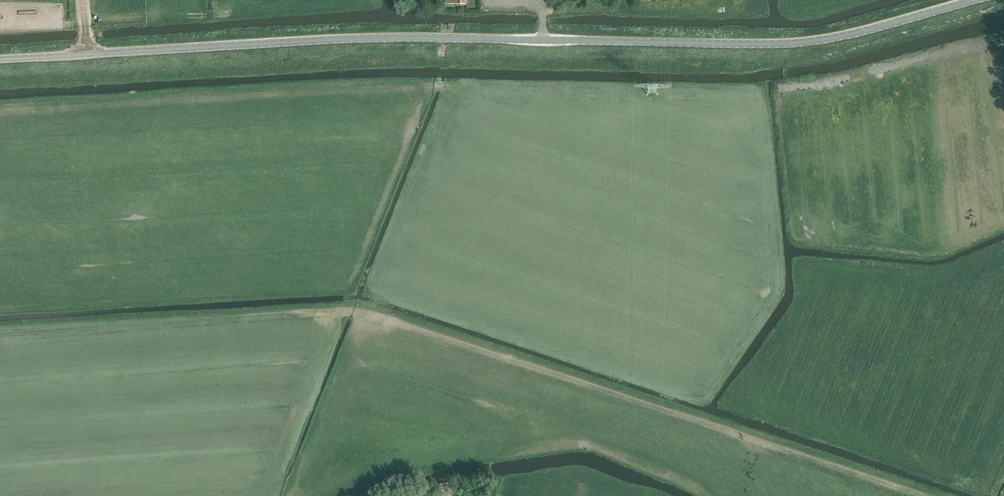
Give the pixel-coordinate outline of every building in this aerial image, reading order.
[(437,484),(439,495),(455,495),(452,482),(437,484)]
